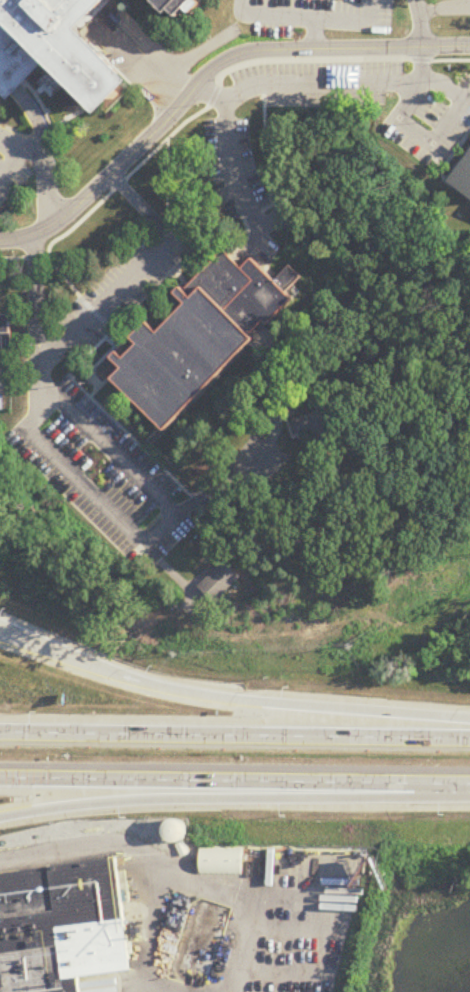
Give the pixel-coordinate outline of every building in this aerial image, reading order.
[(6,97),(0,91),(0,19),(4,15),(0,11),(0,0),(108,0),(104,4),(102,2),(79,25),(132,77),(99,109),(46,56),(6,97)] [(167,11),(155,0),(201,0),(192,10),(185,5),(178,14),(170,7),(167,11)] [(445,180),(469,147),(469,198),(445,180)] [(161,431),(258,341),(253,336),(294,298),(289,293),(299,276),(291,267),(282,275),(278,282),(270,277),(254,259),(243,269),(229,255),(224,252),(177,296),(186,306),(159,332),(146,324),(130,340),(133,344),(127,350),(124,347),(111,359),(121,369),(114,380),(161,431)] [(8,316),(0,317),(0,336),(9,336),(8,316)] [(198,589),(215,605),(239,579),(222,563),(198,589)] [(185,843),(185,822),(167,822),(167,843),(185,843)] [(242,851),(200,851),(200,877),(242,877),(242,851)] [(65,991),(64,983),(134,969),(113,865),(0,888),(0,991),(66,991),(65,991)] [(228,910),(201,903),(183,972),(210,979),(228,910)]
